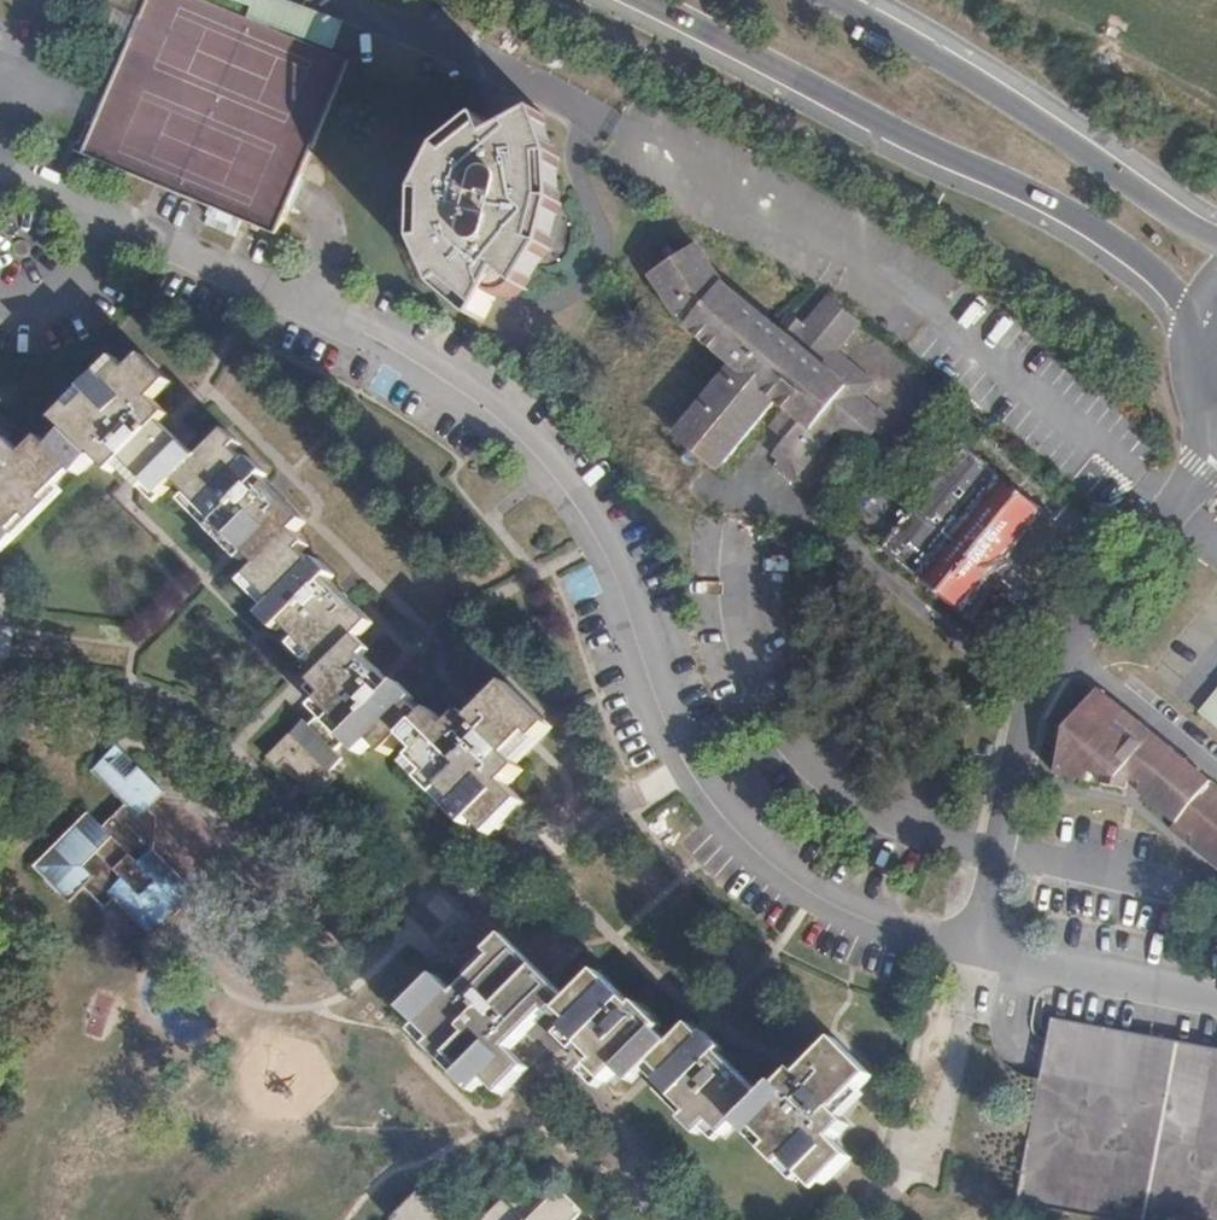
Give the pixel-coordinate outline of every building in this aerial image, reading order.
[(281,225),(312,151),(350,61),(331,53),(203,0),(147,0),(108,94),(96,123),(83,155),(156,186),(212,209),(205,224),(235,237),(242,221),(249,224),(274,235),(276,236),(281,225)] [(332,49),(343,19),(289,0),(234,0),(251,5),(247,18),(332,49)] [(534,108),(526,113),(543,155),(547,198),(540,238),(522,272),(517,282),(523,287),(525,284),(528,279),(533,264),(541,256),(545,248),(549,238),(548,232),(549,224),(556,200),(556,191),(553,180),(554,159),(551,147),(541,132),(534,108)] [(543,155),(526,113),(487,137),(435,168),(432,174),(427,182),(424,190),(423,197),(421,203),(421,207),(422,215),(423,237),(425,246),(427,250),(444,284),(447,287),(478,313),(487,295),(501,270),(507,259),(522,272),(540,238),(547,198),(543,155)] [(435,168),(487,137),(476,115),(468,121),(458,133),(444,143),(433,155),(429,171),(419,185),(416,190),(417,215),(419,222),(416,237),(416,242),(429,263),(436,280),(437,287),(443,294),(460,305),(475,316),(478,313),(447,287),(444,284),(427,250),(425,246),(423,237),(422,215),(421,207),(421,203),(423,197),(424,190),(427,182),(432,174),(435,168)] [(833,349),(857,321),(827,296),(804,325),(787,312),(775,327),(727,288),(725,286),(694,245),(649,275),(678,316),(685,325),(690,330),(694,333),(731,364),(675,433),(705,457),(718,467),(775,398),(785,408),(772,424),(785,436),(773,451),(780,458),(798,472),(836,425),(860,444),(883,416),(859,396),(871,380),(833,349)] [(517,282),(522,272),(507,259),(501,270),(517,282)] [(515,293),(523,287),(517,282),(501,270),(487,295),(493,297),(499,298),(508,296),(515,293)] [(57,486),(50,479),(66,463),(79,475),(96,458),(111,473),(116,468),(128,457),(138,467),(154,450),(156,451),(172,435),(161,424),(169,416),(154,400),(171,383),(145,356),(130,371),(124,365),(61,428),(67,434),(52,449),(40,437),(35,442),(22,454),(7,439),(0,446),(0,542),(57,486)] [(267,561),(295,533),(305,524),(262,480),(266,475),(250,458),(245,463),(233,451),(239,445),(226,432),(198,460),(184,446),(147,482),(161,496),(182,476),(208,502),(202,508),(225,532),(235,522),(243,531),(245,529),(259,543),(254,548),(267,561)] [(970,616),(1051,515),(963,444),(882,545),(970,616)] [(792,479),(798,472),(780,458),(775,465),(792,479)] [(308,546),(295,533),(267,561),(250,577),(276,603),(269,609),(293,634),(303,624),(311,632),(313,630),(326,644),(360,611),(329,580),(333,577),(317,561),(314,564),(302,552),(308,546)] [(327,707),(310,724),(304,718),(266,755),(277,767),(285,759),(308,782),(300,790),(311,802),(336,777),(330,770),(342,758),(335,750),(352,733),(367,748),(374,742),(387,755),(405,737),(425,718),(365,658),(321,702),(327,707)] [(533,735),(546,721),(513,688),(509,685),(484,710),(473,721),(466,713),(450,729),(432,711),(425,718),(405,737),(421,753),(415,759),(477,821),(484,814),(499,830),(526,803),(508,785),(523,771),(507,755),(518,744),(501,727),(513,715),(533,735)] [(1097,689),(1066,728),(1056,773),(1089,780),(1091,771),(1103,774),(1102,783),(1127,788),(1129,779),(1142,782),(1140,792),(1142,794),(1177,822),(1192,835),(1191,845),(1216,866),(1216,787),(1097,689)] [(1204,715),(1216,726),(1216,700),(1204,715)] [(148,808),(156,801),(165,792),(117,745),(91,771),(125,805),(102,827),(87,812),(33,867),(69,903),(80,891),(93,877),(151,936),(167,920),(196,892),(144,840),(144,824),(153,814),(148,808)] [(1129,779),(1127,788),(1138,798),(1142,794),(1140,792),(1142,782),(1129,779)] [(1171,829),(1191,845),(1192,835),(1177,822),(1171,829)] [(570,1001),(502,934),(493,943),(500,950),(455,994),(436,975),(410,1002),(503,1094),(518,1079),(496,1058),(507,1046),(511,1050),(556,1005),(561,1010),(570,1001)] [(570,1001),(561,1010),(574,1023),(583,1014),(598,1029),(590,1037),(598,1045),(590,1054),(614,1078),(621,1071),(633,1083),(672,1043),(659,1031),(664,1027),(640,1003),(636,1007),(599,971),(570,1001)] [(1051,1018),(1039,1081),(1017,1204),(1103,1219),(1216,1219),(1216,1049),(1051,1018)] [(762,1096),(703,1036),(657,1082),(704,1129),(710,1123),(722,1135),(743,1115),(802,1175),(808,1169),(823,1184),(851,1157),(832,1138),(848,1124),(833,1109),(844,1098),(826,1079),(838,1068),(856,1086),(858,1089),(872,1075),(835,1038),(799,1073),(795,1069),(779,1085),(776,1082),(762,1096)] [(559,1187),(525,1219),(505,1200),(484,1219),(574,1219),(583,1211),(559,1187)] [(393,1219),(448,1219),(420,1192),(393,1219)]
